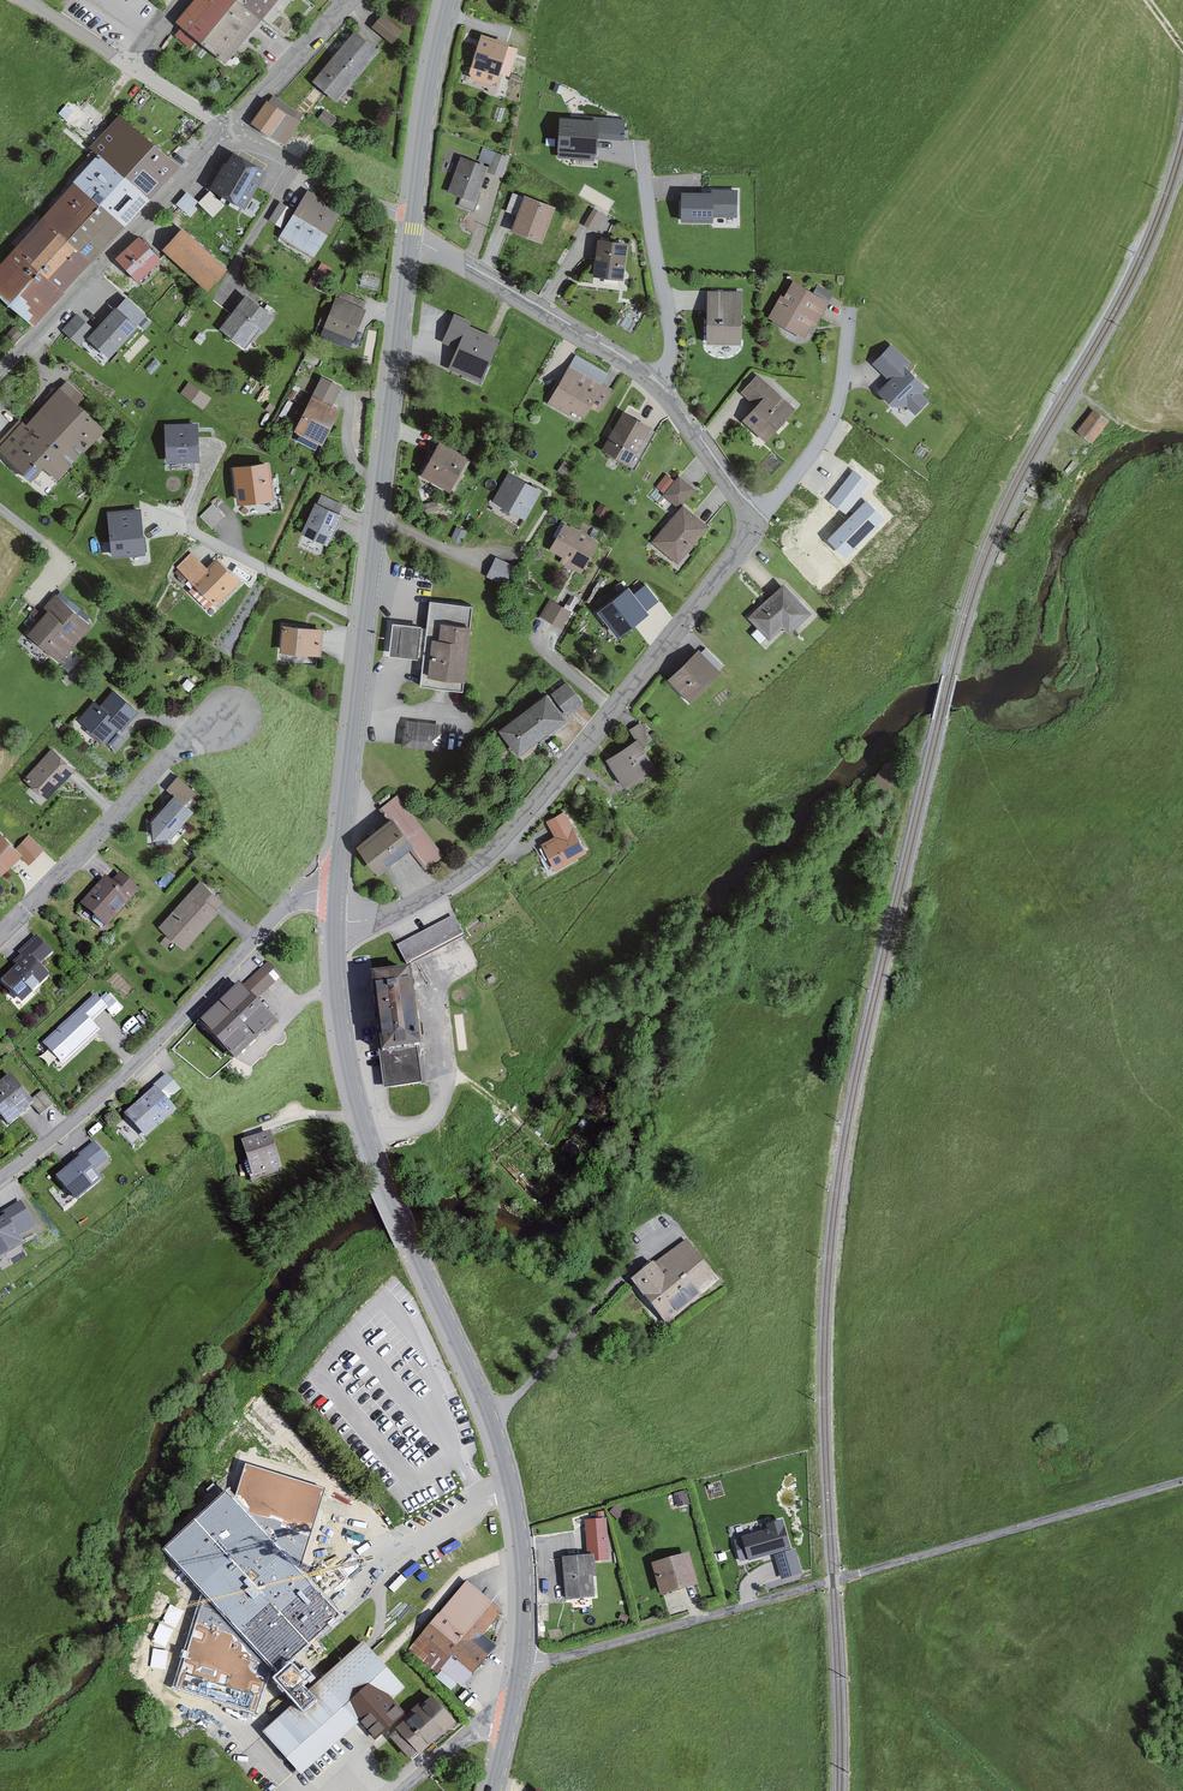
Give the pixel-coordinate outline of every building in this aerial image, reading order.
[(240,0),(199,0),(180,23),(230,64),(267,22),(240,0)] [(267,22),(284,0),(240,0),(267,22)] [(375,26),(394,43),(404,31),(385,14),(375,26)] [(337,99),(376,52),(355,34),(315,81),(337,99)] [(516,45),(485,35),(472,76),(502,86),(516,45)] [(253,125),(282,144),(301,116),(272,97),(253,125)] [(94,147),(103,155),(153,201),(182,170),(123,115),(94,147)] [(570,120),(562,120),(559,151),(594,154),(596,136),(623,138),(624,120),(571,116),(570,120)] [(486,149),(481,162),(465,156),(452,191),(462,195),(458,206),(476,212),(490,173),(504,179),(511,159),(486,149)] [(103,155),(74,186),(124,232),(153,201),(103,155)] [(214,190),(244,207),(264,173),(234,156),(214,190)] [(74,186),(45,217),(95,264),(124,232),(74,186)] [(190,189),(179,202),(192,213),(203,201),(190,189)] [(712,195),(682,194),(681,222),(712,223),(712,217),(736,217),(737,191),(713,190),(712,195)] [(547,244),(560,207),(528,196),(528,197),(513,192),(506,210),(521,215),(515,233),(547,244)] [(282,238),(312,256),(338,212),(308,194),(282,238)] [(281,199),(272,219),(285,226),(295,206),(281,199)] [(606,216),(593,208),(582,226),(595,234),(606,216)] [(45,217),(16,248),(66,295),(95,264),(45,217)] [(164,251),(211,292),(232,270),(184,228),(164,251)] [(116,260),(139,284),(164,262),(141,237),(116,260)] [(596,276),(627,280),(632,242),(601,238),(596,276)] [(0,265),(0,292),(37,326),(66,295),(16,248),(0,265)] [(833,302),(797,280),(773,320),(809,341),(833,302)] [(746,344),(745,292),(709,293),(710,345),(746,344)] [(278,316),(250,294),(222,329),(250,351),(278,316)] [(94,331),(87,338),(109,358),(147,316),(126,297),(94,331)] [(356,350),(371,309),(339,298),(325,339),(356,350)] [(87,338),(94,331),(76,314),(61,330),(79,347),(87,338)] [(505,337),(457,315),(435,363),(483,385),(505,337)] [(10,345),(22,332),(15,326),(3,338),(10,345)] [(888,338),(874,351),(888,364),(877,376),(892,392),(900,392),(910,401),(924,390),(919,385),(924,380),(901,358),(905,354),(888,338)] [(601,390),(567,371),(549,402),(583,422),(601,390)] [(730,409),(770,443),(800,407),(760,373),(730,409)] [(190,379),(182,391),(206,406),(214,394),(190,379)] [(322,379),(301,432),(333,445),(354,391),(322,379)] [(46,471),(60,483),(105,428),(58,390),(29,426),(23,420),(0,445),(0,449),(36,483),(46,471)] [(1092,439),(1107,419),(1095,410),(1079,430),(1092,439)] [(633,466),(654,427),(625,411),(604,450),(633,466)] [(169,423),(169,462),(205,462),(205,423),(169,423)] [(424,480),(455,497),(476,458),(446,441),(424,480)] [(242,503),(281,497),(274,458),(235,464),(242,503)] [(494,505),(525,522),(543,490),(512,473),(494,505)] [(680,509),(697,490),(681,475),(664,495),(680,509)] [(201,515),(214,527),(227,513),(214,501),(201,515)] [(334,547),(347,515),(319,504),(306,536),(334,547)] [(681,564),(711,527),(685,506),(655,543),(681,564)] [(140,508),(106,512),(111,558),(145,554),(140,508)] [(550,551),(584,572),(602,543),(568,522),(550,551)] [(178,569),(219,605),(244,580),(200,546),(178,569)] [(487,578),(502,585),(512,565),(497,558),(487,578)] [(398,564),(397,580),(415,581),(416,565),(398,564)] [(819,616),(790,583),(752,617),(775,641),(790,628),(797,636),(819,616)] [(603,612),(623,638),(653,614),(632,588),(603,612)] [(81,644),(96,626),(56,592),(37,615),(43,620),(32,633),(62,659),(78,641),(81,644)] [(542,618),(560,629),(573,608),(555,597),(542,618)] [(432,603),(430,627),(426,660),(424,686),(468,691),(476,607),(432,603)] [(284,655),(326,658),(328,630),(287,627),(284,655)] [(675,681),(700,704),(729,672),(704,650),(675,681)] [(568,682),(504,729),(523,754),(587,707),(568,682)] [(111,744),(124,728),(128,731),(144,712),(118,689),(106,704),(100,699),(82,720),(111,744)] [(403,748),(443,751),(445,724),(405,720),(403,748)] [(633,730),(641,741),(612,762),(633,790),(665,767),(649,747),(659,739),(644,721),(633,730)] [(51,801),(80,768),(55,747),(26,780),(51,801)] [(197,790),(180,776),(167,791),(176,798),(156,821),(159,838),(174,838),(198,814),(186,803),(197,790)] [(430,871),(447,858),(398,794),(381,807),(394,823),(363,847),(385,876),(416,852),(430,871)] [(563,873),(596,853),(572,812),(553,823),(562,839),(548,847),(563,873)] [(21,856),(0,835),(0,877),(21,856)] [(108,929),(143,891),(117,867),(82,905),(108,929)] [(230,905),(203,879),(160,925),(187,950),(230,905)] [(461,918),(399,947),(409,967),(470,938),(461,918)] [(3,982),(25,1006),(53,979),(43,967),(55,952),(35,936),(15,964),(19,968),(3,982)] [(270,958),(247,980),(261,995),(285,974),(270,958)] [(416,972),(374,977),(389,1091),(430,1086),(416,972)] [(205,1022),(241,1060),(281,1024),(245,985),(205,1022)] [(108,1026),(88,1003),(53,1034),(73,1057),(108,1026)] [(54,1106),(43,1096),(37,1101),(17,1075),(0,1088),(0,1109),(13,1126),(35,1108),(43,1117),(54,1106)] [(150,1140),(184,1111),(163,1086),(129,1115),(150,1140)] [(256,1179),(287,1171),(277,1133),(246,1141),(256,1179)] [(84,1157),(59,1177),(76,1198),(100,1179),(95,1172),(109,1160),(94,1142),(81,1152),(84,1157)] [(0,1221),(0,1256),(22,1244),(17,1236),(35,1226),(22,1202),(6,1211),(8,1216),(0,1221)] [(671,1328),(724,1282),(686,1239),(633,1284),(671,1328)] [(261,1399),(252,1413),(276,1429),(286,1416),(261,1399)] [(237,1502),(227,1491),(162,1550),(203,1596),(171,1687),(253,1716),(270,1670),(288,1655),(338,1614),(301,1570),(325,1490),(247,1467),(237,1502)] [(675,1507),(691,1504),(689,1490),(673,1493),(675,1507)] [(768,1530),(734,1539),(740,1560),(748,1558),(749,1560),(790,1549),(782,1519),(767,1524),(768,1530)] [(609,1560),(607,1536),(587,1537),(588,1556),(565,1557),(568,1600),(600,1598),(597,1561),(609,1560)] [(801,1572),(795,1549),(775,1555),(782,1577),(801,1572)] [(663,1595),(700,1585),(692,1553),(655,1562),(663,1595)] [(408,1649),(425,1665),(456,1693),(498,1648),(484,1636),(505,1613),(469,1581),(408,1649)] [(363,1723),(380,1742),(406,1720),(393,1704),(409,1689),(367,1643),(320,1685),(288,1655),(270,1670),(301,1702),(265,1734),(304,1775),(363,1723)] [(463,1723),(438,1697),(395,1737),(419,1763),(463,1723)]
